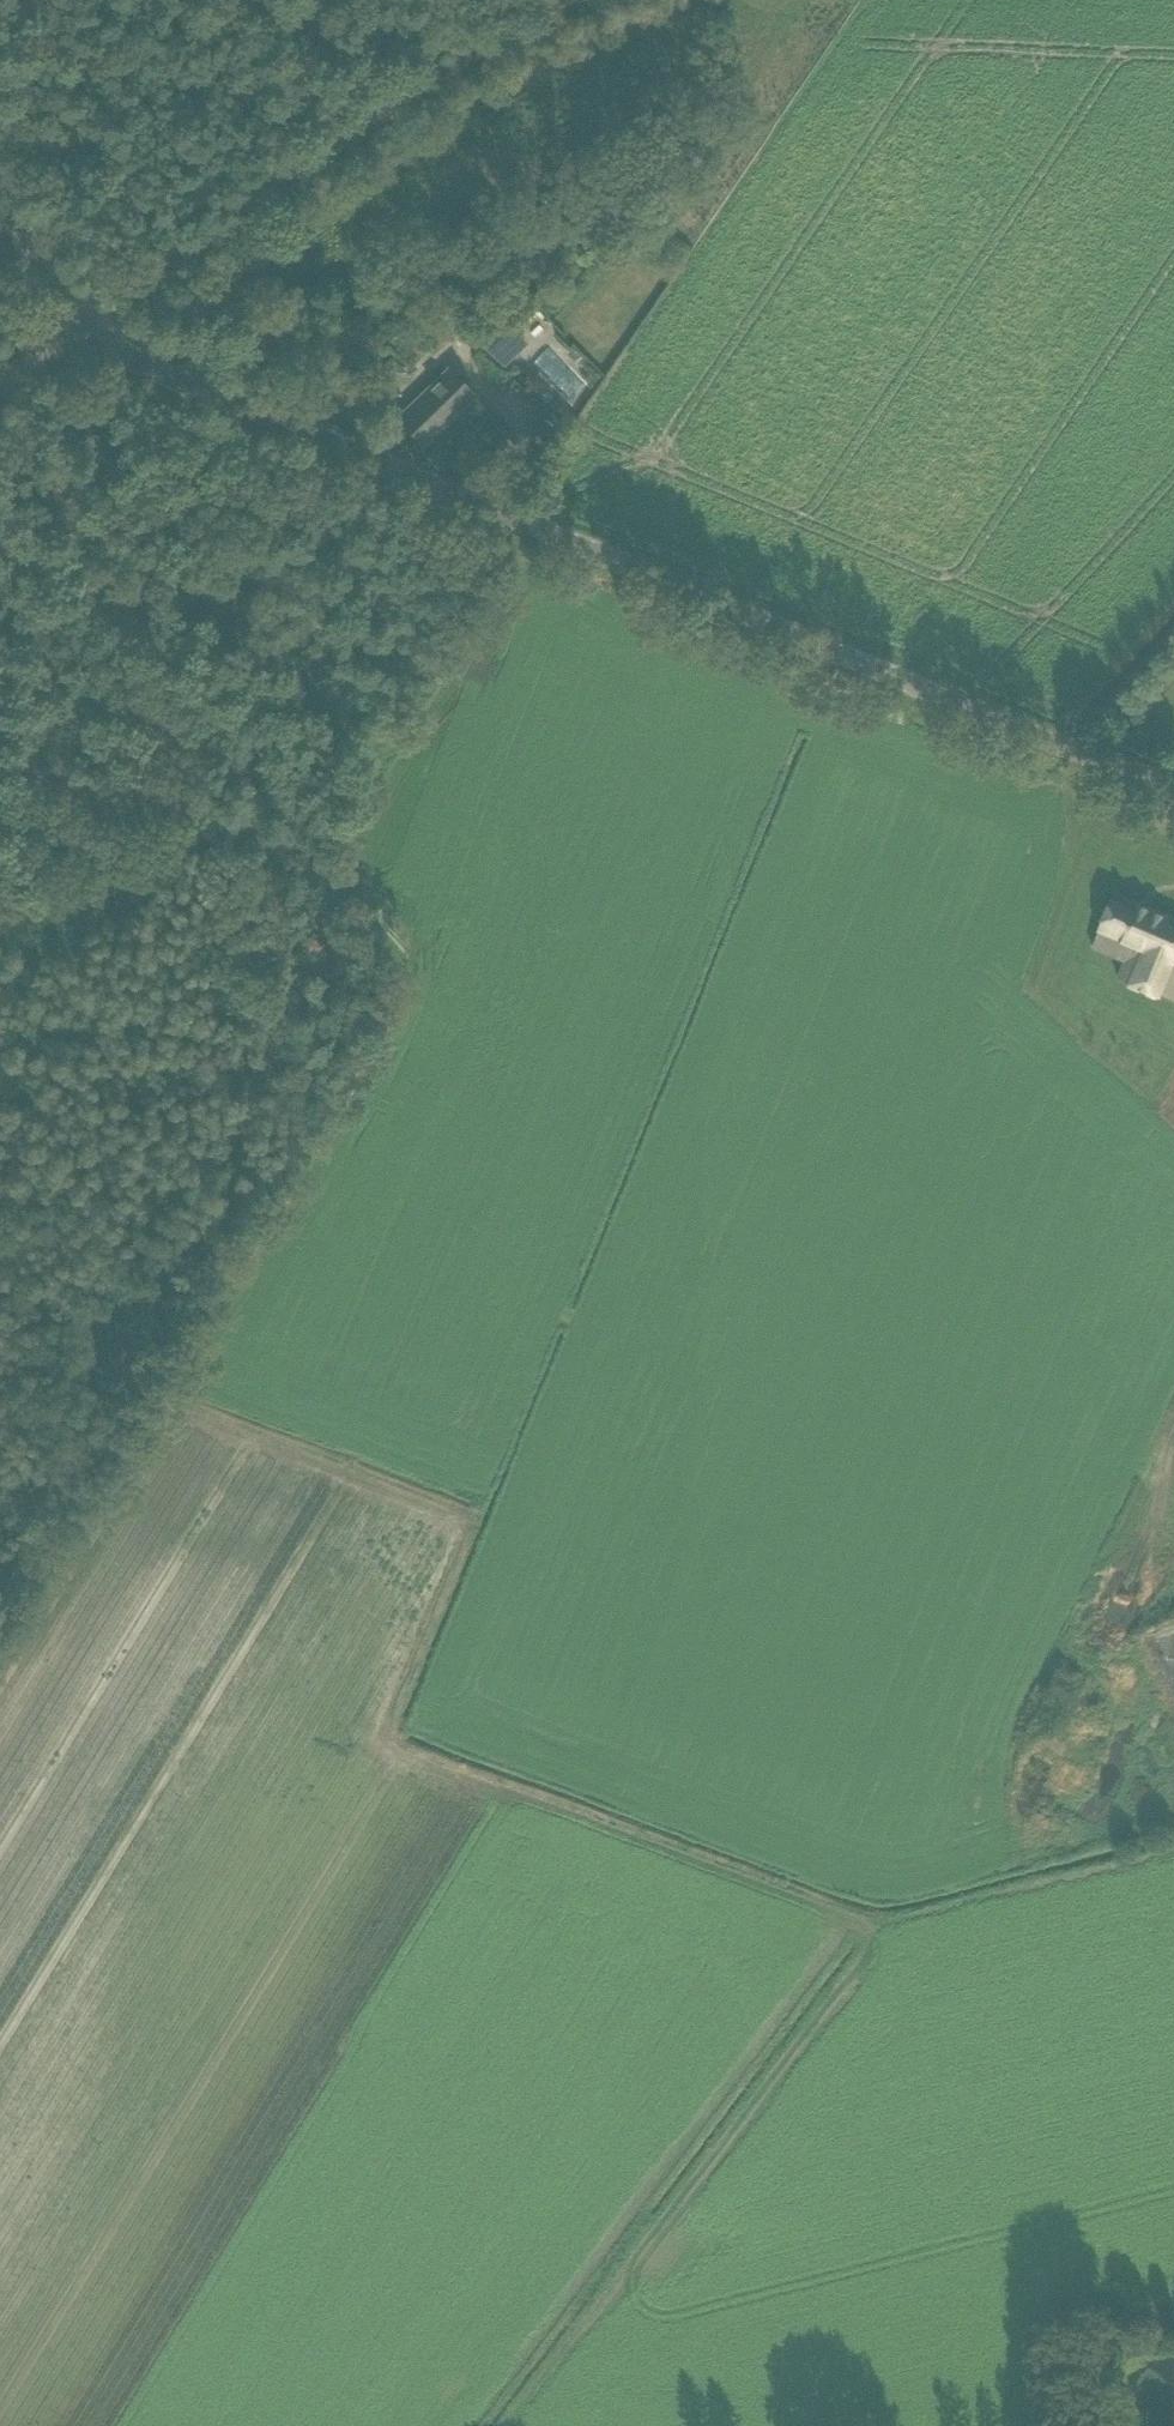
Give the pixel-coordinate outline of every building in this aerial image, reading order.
[(501,316),(476,340),(496,360),(520,337),(501,316)] [(448,368),(413,402),(396,419),(423,446),(475,395),(448,368)] [(1114,894),(1099,929),(1173,961),(1173,919),(1114,894)] [(1157,995),(1166,976),(1164,975),(1164,976),(1138,964),(1130,984),(1157,995)]
